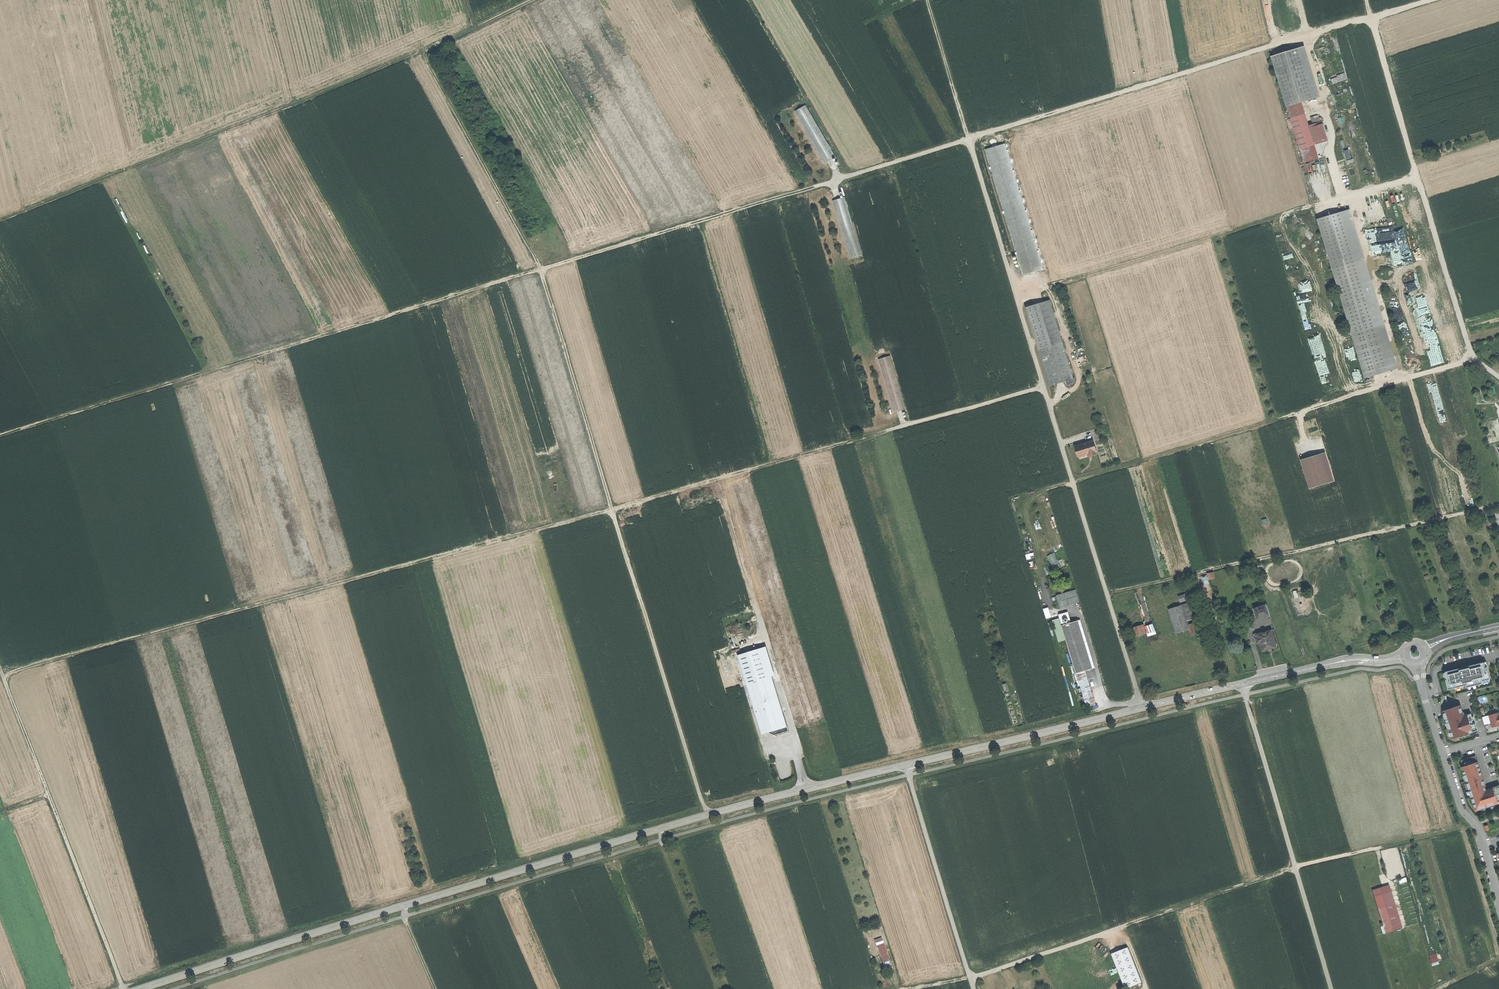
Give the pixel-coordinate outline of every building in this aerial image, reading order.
[(1271,56),(1286,106),(1315,98),(1300,48),(1271,56)] [(795,112),(826,164),(836,158),(806,106),(795,112)] [(1292,120),(1295,131),(1306,127),(1302,116),(1292,120)] [(1320,123),(1316,124),(1322,142),(1327,140),(1322,122),(1320,123)] [(1295,131),(1301,149),(1322,142),(1316,124),(1313,125),(1306,127),(1295,131)] [(1006,143),(987,149),(1000,195),(1010,192),(1009,189),(1019,186),(1006,143)] [(1008,217),(1023,275),(1043,270),(1033,230),(1025,226),(1024,228),(1023,225),(1017,221),(1019,218),(1016,204),(1021,208),(1024,203),(1022,196),(1020,200),(1016,198),(1015,198),(1015,200),(1013,203),(1014,207),(1006,209),(1007,212),(1011,211),(1012,216),(1008,217)] [(1318,220),(1366,378),(1398,369),(1350,209),(1318,220)] [(1050,298),(1038,301),(1050,343),(1062,339),(1050,298)] [(1062,339),(1050,343),(1062,380),(1074,377),(1062,339)] [(1050,343),(1039,347),(1050,384),(1062,380),(1050,343)] [(879,360),(895,413),(906,409),(890,356),(879,360)] [(1075,446),(1079,457),(1088,454),(1091,453),(1092,455),(1097,454),(1094,443),(1089,444),(1088,442),(1075,446)] [(1325,454),(1302,461),(1310,488),(1334,481),(1325,454)] [(1077,589),(1057,595),(1061,607),(1081,601),(1077,589)] [(1188,603),(1181,605),(1183,611),(1190,609),(1188,603)] [(1253,608),(1257,619),(1270,614),(1266,604),(1253,608)] [(1169,609),(1176,633),(1189,629),(1187,624),(1185,617),(1183,611),(1181,605),(1169,609)] [(1190,609),(1183,611),(1185,617),(1193,614),(1191,609),(1190,609)] [(1062,626),(1077,674),(1093,669),(1078,621),(1062,626)] [(1192,623),(1187,624),(1189,629),(1191,635),(1196,633),(1192,623)] [(1133,628),(1135,636),(1145,633),(1143,625),(1133,628)] [(1271,630),(1257,634),(1258,637),(1255,638),(1256,643),(1259,642),(1262,651),(1269,649),(1276,647),(1271,630)] [(738,655),(745,677),(766,670),(760,649),(738,655)] [(1446,680),(1448,689),(1456,687),(1462,686),(1466,685),(1471,684),(1472,686),(1483,683),(1482,681),(1483,681),(1489,679),(1491,679),(1486,661),(1468,666),(1468,667),(1463,669),(1462,669),(1460,669),(1460,668),(1446,672),(1446,673),(1447,678),(1448,679),(1446,680)] [(774,735),(789,731),(772,676),(768,677),(766,670),(745,677),(762,734),(768,732),(774,735)] [(1460,705),(1443,711),(1444,713),(1444,714),(1445,713),(1447,718),(1446,719),(1447,723),(1447,724),(1449,723),(1450,728),(1449,729),(1453,739),(1459,736),(1459,735),(1463,734),(1468,732),(1469,733),(1478,730),(1476,722),(1473,723),(1472,721),(1474,720),(1472,717),(1471,714),(1465,716),(1460,717),(1459,714),(1463,713),(1460,705)] [(1489,715),(1492,727),(1498,726),(1498,725),(1498,724),(1498,714),(1496,715),(1496,713),(1489,715)] [(1461,761),(1465,771),(1463,771),(1465,776),(1466,775),(1467,780),(1466,780),(1467,784),(1468,784),(1470,788),(1469,788),(1470,792),(1471,791),(1473,796),(1471,796),(1476,810),(1480,809),(1480,808),(1484,806),(1485,807),(1489,806),(1489,805),(1493,803),(1494,805),(1498,803),(1498,802),(1498,785),(1493,787),(1493,789),(1486,791),(1485,787),(1486,786),(1483,779),(1482,779),(1482,778),(1481,776),(1482,776),(1475,756),(1461,761)] [(1387,932),(1402,927),(1389,885),(1373,890),(1387,932)] [(883,943),(878,946),(884,962),(889,960),(883,943)] [(1141,981),(1127,948),(1111,954),(1125,988),(1141,981)]
